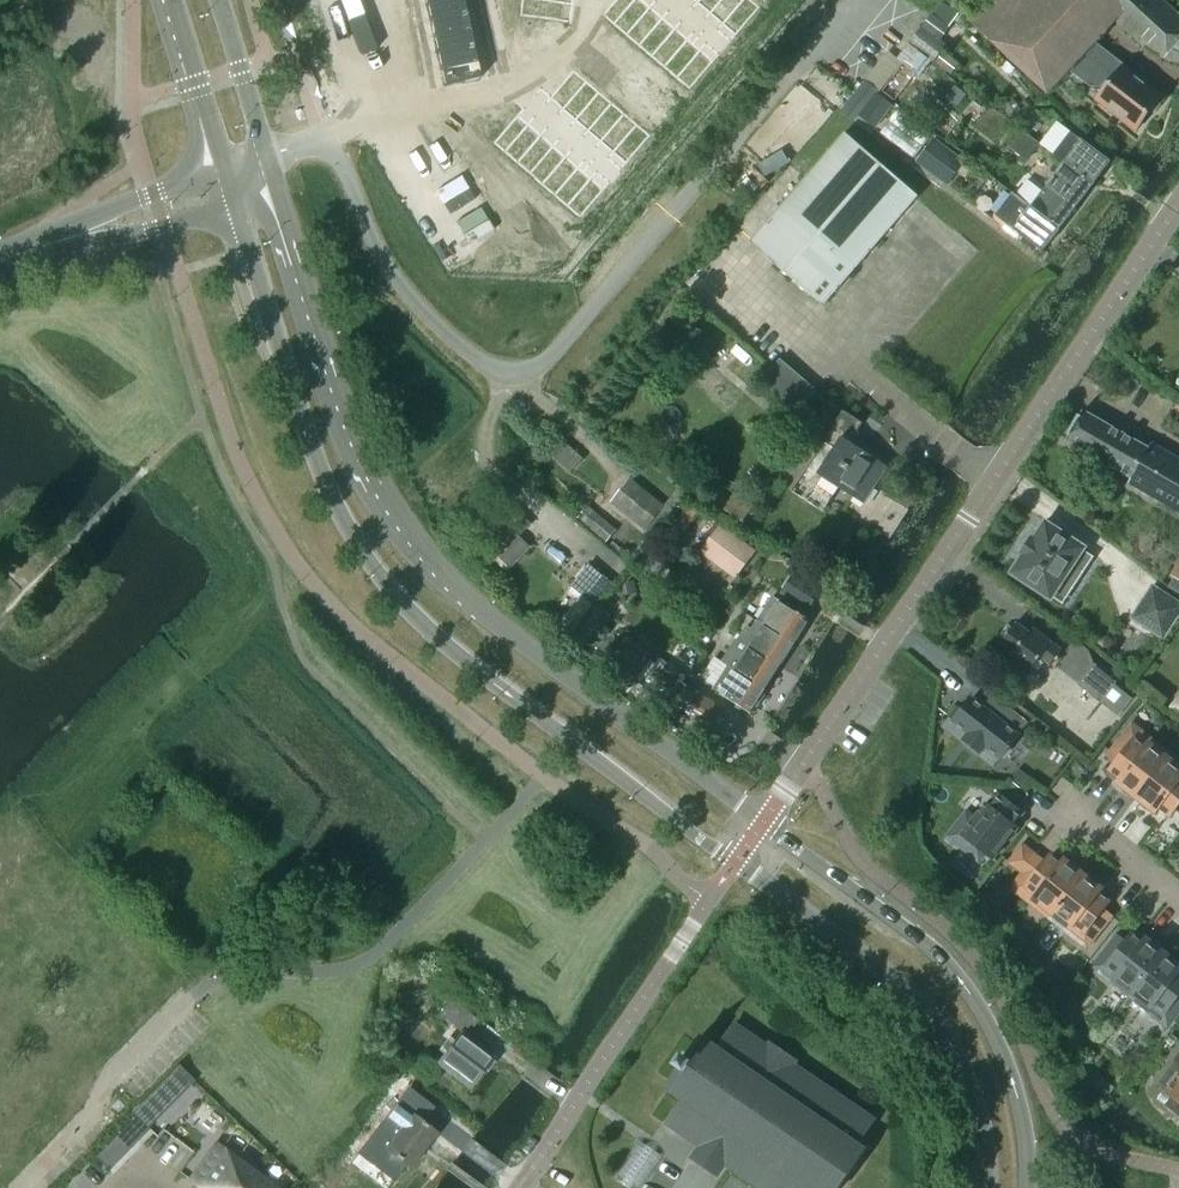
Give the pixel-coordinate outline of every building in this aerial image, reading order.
[(439,105),(476,98),(454,0),(416,0),(439,105)] [(539,31),(573,29),(571,0),(537,0),(539,31)] [(607,26),(694,100),(718,72),(634,0),(629,0),(607,26)] [(740,46),(764,18),(743,0),(686,0),(740,46)] [(1161,0),(986,0),(967,20),(1047,96),(1083,57),(1094,44),(1106,31),(1137,60),(1178,66),(1178,17),(1161,0)] [(897,59),(904,64),(910,55),(923,64),(932,69),(967,20),(942,3),(933,16),(936,18),(914,49),(908,44),(897,59)] [(1161,97),(1146,85),(1123,67),(1122,67),(1094,44),(1083,57),(1102,72),(1106,66),(1117,75),(1097,101),(1135,130),(1150,111),(1153,113),(1161,103),(1158,101),(1161,97)] [(944,53),(935,64),(951,76),(960,64),(944,53)] [(910,55),(904,64),(881,93),(895,102),(923,64),(910,55)] [(581,67),(557,95),(639,165),(663,137),(581,67)] [(872,89),(852,113),(869,128),(889,104),(872,89)] [(530,116),(506,145),(593,219),(617,191),(530,116)] [(826,305),(919,195),(845,131),(751,242),(826,305)] [(1021,132),(1010,148),(1027,161),(1039,146),(1021,132)] [(1110,163),(1070,133),(1053,155),(1065,164),(1093,185),(1110,163)] [(934,137),(917,160),(936,175),(954,152),(934,137)] [(1059,229),(1093,185),(1065,164),(1031,207),(1059,229)] [(1059,229),(1031,207),(1012,194),(995,215),(1042,251),(1059,229)] [(818,390),(783,359),(762,383),(798,414),(818,390)] [(1148,449),(1083,411),(1066,441),(1131,478),(1128,484),(1178,513),(1178,460),(1151,443),(1148,449)] [(866,505),(890,467),(854,445),(866,426),(845,413),(826,443),(856,462),(840,488),(866,505)] [(564,442),(551,457),(569,473),(582,459),(564,442)] [(612,502),(647,530),(665,507),(630,480),(612,502)] [(680,538),(701,510),(692,503),(671,531),(680,538)] [(587,506),(578,518),(606,541),(616,529),(587,506)] [(512,544),(499,533),(507,524),(497,516),(481,534),(503,554),(512,544)] [(1011,574),(1051,601),(1086,548),(1045,522),(1011,574)] [(720,525),(699,552),(735,580),(756,553),(720,525)] [(659,548),(645,565),(658,576),(673,559),(659,548)] [(819,590),(794,573),(781,594),(805,611),(819,590)] [(1133,618),(1164,638),(1178,615),(1178,604),(1153,587),(1133,618)] [(808,621),(772,597),(757,620),(793,644),(808,621)] [(779,667),(793,644),(757,620),(751,629),(746,626),(737,640),(779,667)] [(1061,651),(1033,630),(1029,634),(1016,623),(999,644),(1031,670),(1038,662),(1042,666),(1045,662),(1053,669),(1064,655),(1060,652),(1061,651)] [(764,690),(779,667),(737,640),(722,662),(764,690)] [(687,679),(654,656),(650,661),(641,654),(628,672),(637,679),(635,681),(668,705),(687,679)] [(764,690),(722,662),(722,663),(727,666),(713,689),(749,712),(764,690)] [(1115,685),(1117,682),(1094,664),(1078,685),(1117,717),(1132,699),(1115,685)] [(721,707),(689,686),(676,707),(708,728),(721,707)] [(1001,758),(1018,736),(1011,731),(1022,718),(991,694),(981,707),(971,699),(954,721),(970,733),(964,740),(980,753),(986,746),(1001,758)] [(1129,747),(1120,740),(1106,757),(1116,764),(1110,770),(1121,779),(1117,783),(1136,798),(1167,759),(1148,744),(1144,749),(1134,740),(1129,747)] [(1136,798),(1155,813),(1158,808),(1169,817),(1174,810),(1178,814),(1178,769),(1167,759),(1136,798)] [(1017,828),(1013,825),(1024,812),(1001,794),(990,808),(986,805),(963,835),(969,840),(962,849),(980,862),(987,854),(993,859),(1017,828)] [(1051,920),(1085,876),(1064,860),(1061,865),(1050,856),(1045,862),(1023,844),(1009,863),(1031,880),(1026,886),(1037,895),(1033,899),(1036,901),(1032,905),(1051,920)] [(1102,890),(1085,876),(1051,920),(1065,931),(1069,927),(1071,929),(1075,924),(1085,933),(1091,926),(1100,933),(1113,916),(1104,909),(1109,902),(1098,894),(1102,890)] [(1164,954),(1145,939),(1142,944),(1131,935),(1126,942),(1117,935),(1104,952),(1113,959),(1107,966),(1118,974),(1114,978),(1117,980),(1113,985),(1129,997),(1164,954)] [(1129,997),(1146,1010),(1150,1006),(1152,1008),(1156,1004),(1166,1012),(1171,1005),(1178,1011),(1178,966),(1164,954),(1129,997)] [(470,1087),(493,1057),(494,1058),(495,1057),(467,1036),(477,1022),(450,1001),(437,1018),(449,1028),(442,1037),(451,1044),(438,1062),(437,1062),(436,1063),(470,1089),(472,1088),(470,1087)] [(667,1123),(708,1151),(703,1158),(714,1166),(719,1158),(763,1187),(839,1187),(865,1151),(857,1146),(874,1121),(791,1065),(793,1061),(772,1046),(769,1050),(733,1026),(717,1050),(705,1042),(700,1049),(695,1046),(686,1058),(682,1056),(677,1064),(681,1067),(672,1079),(677,1083),(672,1090),(684,1098),(667,1123)] [(191,1080),(177,1066),(131,1112),(145,1126),(191,1080)] [(401,1077),(396,1086),(404,1091),(409,1083),(401,1077)] [(1167,1092),(1173,1097),(1166,1106),(1178,1116),(1178,1077),(1167,1092)] [(410,1168),(436,1134),(411,1115),(409,1117),(395,1106),(387,1118),(401,1129),(385,1150),(410,1168)] [(136,1117),(129,1124),(142,1137),(149,1130),(136,1117)] [(129,1124),(122,1130),(136,1144),(142,1137),(129,1124)] [(122,1130),(115,1137),(129,1151),(136,1144),(122,1130)] [(115,1137),(109,1144),(122,1158),(129,1151),(115,1137)] [(636,1138),(610,1177),(625,1187),(638,1187),(662,1155),(636,1138)] [(109,1144),(102,1151),(116,1164),(122,1158),(109,1144)] [(189,1181),(199,1187),(247,1187),(257,1175),(216,1144),(189,1181)] [(102,1151),(95,1158),(109,1171),(116,1164),(102,1151)] [(247,1187),(275,1187),(257,1175),(247,1187)]
